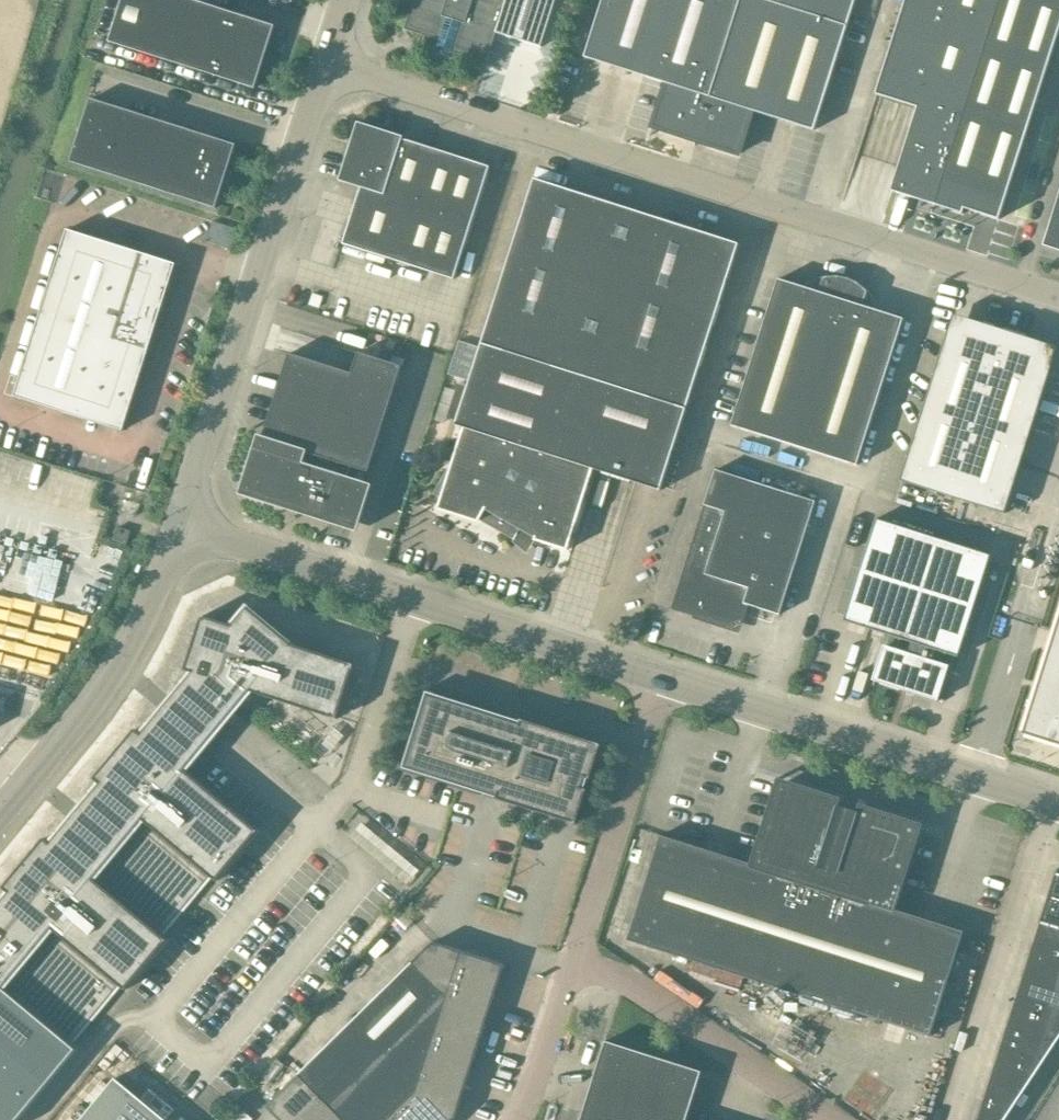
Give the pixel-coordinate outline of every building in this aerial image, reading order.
[(195,0),(122,0),(109,42),(255,89),(275,26),(195,0)] [(557,0),(414,0),(405,29),(439,40),(438,46),(445,48),(453,50),(452,52),(487,63),(496,33),(542,47),(557,0)] [(741,0),(603,0),(585,57),(667,83),(653,127),(685,137),(687,132),(698,135),(741,0)] [(847,26),(766,0),(741,0),(698,135),(709,139),(707,144),(739,154),(753,111),(814,130),(847,26)] [(847,26),(856,0),(766,0),(847,26)] [(1058,33),(1058,0),(906,0),(876,94),(918,108),(891,191),(963,214),(965,209),(999,220),(1058,33)] [(549,112),(557,115),(559,116),(564,100),(554,97),(549,112)] [(236,145),(213,137),(91,98),(71,162),(216,208),(236,145)] [(454,279),(490,166),(403,138),(403,136),(358,122),(339,180),(361,187),(343,243),(454,279)] [(671,458),(739,243),(535,178),(457,423),(456,424),(464,427),(460,440),(451,468),(449,467),(434,493),(441,498),(438,509),(478,522),(480,520),(514,539),(513,539),(515,540),(520,529),(528,534),(535,538),(535,540),(568,550),(594,469),(648,486),(661,490),(662,489),(661,489),(671,458)] [(1054,210),(1043,245),(1058,250),(1058,212),(1054,210)] [(211,240),(229,247),(235,233),(217,226),(211,240)] [(123,431),(176,264),(67,229),(14,396),(123,431)] [(857,465),(904,319),(863,306),(868,292),(865,289),(862,287),(859,284),(856,282),(853,281),(850,279),(846,278),(842,277),(839,276),(835,276),(831,276),(827,277),(824,277),(819,292),(778,279),(731,425),(857,465)] [(1005,514),(1052,367),(1058,347),(1028,338),(1028,336),(1005,328),(1005,330),(996,327),(997,325),(984,322),(984,323),(954,314),(947,333),(901,481),(1005,514)] [(373,484),(346,476),(350,466),(369,472),(402,366),(359,352),(352,373),(288,353),(262,436),(257,434),(238,494),(281,507),(358,532),(373,484)] [(780,615),(816,501),(716,470),(672,609),(722,625),(743,614),(747,604),(780,615)] [(949,666),(932,660),(935,650),(959,657),(991,555),(876,519),(844,621),(912,642),(909,652),(884,645),(873,680),(874,681),(873,685),(874,686),(876,681),(904,690),(938,701),(939,699),(944,701),(945,699),(939,698),(949,666)] [(130,531),(118,527),(114,540),(126,544),(130,531)] [(210,876),(217,881),(258,831),(185,770),(231,716),(251,691),(337,719),(355,664),(291,644),(247,607),(232,625),(202,616),(185,670),(193,673),(142,734),(136,729),(94,779),(100,784),(51,843),(45,838),(3,888),(9,893),(0,904),(0,1119),(17,1119),(76,1049),(70,1044),(120,985),(126,990),(167,940),(161,935),(210,876)] [(1023,733),(1058,745),(1058,620),(1023,733)] [(521,719),(521,720),(519,725),(511,723),(504,721),(506,715),(426,689),(415,724),(421,726),(418,736),(412,734),(401,769),(481,794),(483,788),(498,793),(496,799),(576,824),(587,790),(581,788),(584,777),(590,779),(601,744),(521,719)] [(964,931),(897,910),(892,908),(915,837),(914,837),(917,827),(907,824),(907,823),(857,807),(856,808),(862,810),(861,813),(835,805),(836,802),(842,804),(842,802),(792,786),(791,787),(781,784),(778,794),(777,794),(754,864),(661,835),(628,940),(931,1036),(964,931)] [(1058,873),(1058,871),(1058,869),(1058,868),(986,1095),(978,1119),(1005,1119),(1058,1038),(1058,873)] [(452,983),(463,951),(434,942),(298,1075),(321,1098),(342,1119),(390,1119),(417,1093),(424,1073),(433,1043),(443,1013),(452,983)] [(495,996),(504,968),(505,965),(463,951),(452,983),(495,996)] [(485,1026),(495,996),(452,983),(443,1013),(485,1026)] [(476,1056),(485,1029),(485,1026),(443,1013),(433,1043),(476,1056)] [(687,1117),(690,1109),(702,1071),(691,1068),(689,1067),(606,1041),(591,1087),(581,1119),(687,1119),(687,1117)] [(466,1086),(475,1059),(476,1056),(433,1043),(424,1073),(466,1086)] [(457,1115),(466,1086),(424,1073),(417,1093),(456,1117),(457,1115)] [(298,1075),(266,1106),(280,1119),(298,1119),(321,1098),(298,1075)] [(119,1087),(91,1119),(155,1119),(119,1087)] [(455,1119),(456,1117),(417,1093),(390,1119),(453,1119),(455,1119)] [(321,1098),(298,1119),(342,1119),(321,1098)]
